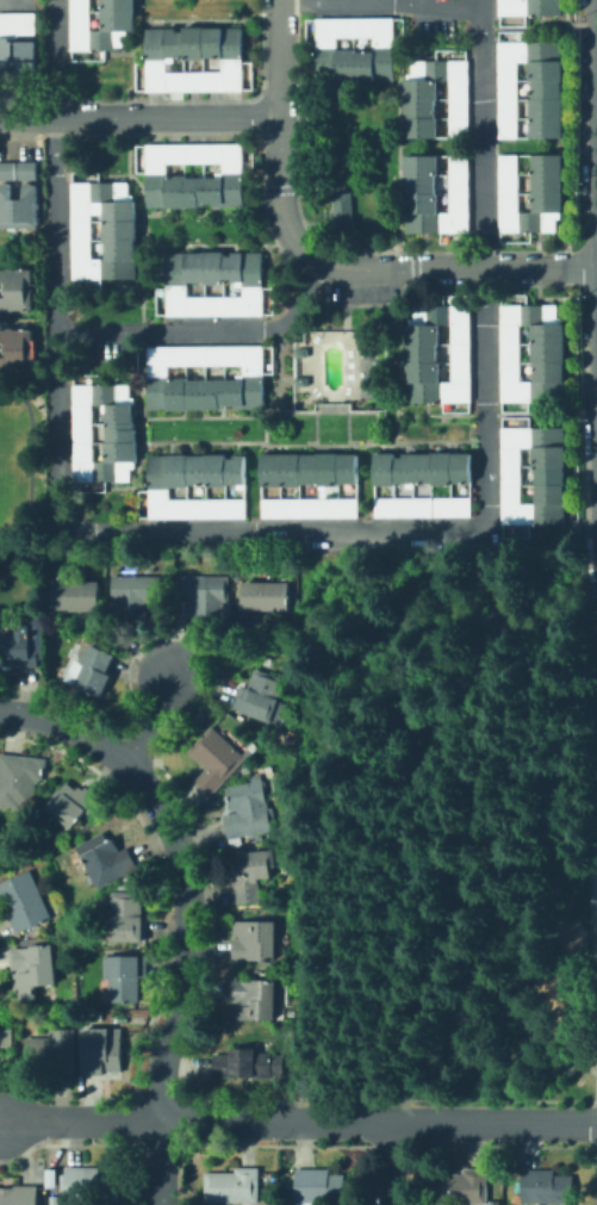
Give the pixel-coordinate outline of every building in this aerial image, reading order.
[(71,51),(71,0),(91,0),(92,31),(104,30),(103,0),(134,0),(135,32),(126,32),(126,46),(116,46),(116,51),(71,51)] [(499,15),(499,0),(562,0),(562,15),(499,15)] [(36,36),(0,36),(0,14),(36,14),(36,36)] [(393,18),(394,81),(318,82),(317,19),(393,18)] [(243,27),(244,91),(147,92),(145,29),(176,27),(176,32),(184,32),(184,27),(205,27),(243,27)] [(35,85),(0,85),(0,39),(10,39),(10,43),(36,43),(35,85)] [(562,42),(564,138),(531,138),(531,99),(534,99),(534,81),(530,81),(530,62),(518,62),(520,138),(499,139),(499,43),(562,42)] [(469,61),(469,138),(450,138),(450,81),(439,81),(439,100),(436,100),(436,118),(439,118),(439,138),(406,138),(405,100),(405,80),(409,80),(409,74),(412,74),(412,61),(469,61)] [(243,144),(244,207),(213,207),(213,203),(205,204),(205,206),(148,207),(148,144),(243,144)] [(521,212),(534,212),(534,155),(562,154),(564,212),(561,212),(561,219),(558,219),(558,232),(500,232),(500,155),(520,155),(521,212)] [(439,155),(440,176),(437,176),(437,194),(440,194),(440,212),(452,212),(450,155),(469,155),(471,232),(408,234),(408,194),(409,176),(406,176),(406,156),(439,155)] [(18,162),(36,162),(36,180),(18,180),(18,162)] [(15,180),(0,180),(0,163),(15,163),(15,180)] [(137,201),(137,240),(135,240),(136,280),(74,280),(73,184),(117,182),(117,201),(137,201)] [(37,229),(0,229),(0,184),(10,184),(10,200),(24,200),(24,184),(37,184),(37,229)] [(350,226),(349,192),(330,192),(332,227),(350,226)] [(225,256),(234,256),(234,253),(263,253),(263,316),(168,316),(168,253),(205,251),(225,251),(225,256)] [(32,310),(0,310),(0,298),(5,298),(5,282),(0,282),(0,271),(32,271),(32,310)] [(471,305),(472,402),(409,403),(408,364),(409,364),(408,346),(408,325),(416,325),(416,306),(471,305)] [(558,305),(559,324),(565,324),(565,364),(565,402),(502,403),(500,305),(558,305)] [(33,371),(0,371),(0,358),(5,358),(5,343),(0,343),(0,330),(33,330),(33,371)] [(265,347),(266,403),(266,409),(235,410),(235,405),(226,405),(226,409),(188,409),(188,411),(168,411),(168,410),(150,410),(149,348),(265,347)] [(89,482),(75,482),(73,385),(130,384),(130,398),(135,398),(136,404),(137,404),(137,415),(132,415),(132,423),(136,423),(137,429),(138,429),(138,464),(135,464),(135,468),(130,468),(131,482),(89,482)] [(565,428),(566,526),(503,526),(502,428),(565,428)] [(396,458),(404,458),(404,454),(433,454),(453,453),(453,454),(472,454),(472,483),(453,483),(453,486),(433,486),(433,484),(396,484),(396,486),(375,486),(375,454),(396,454),(396,458)] [(226,459),(235,459),(235,455),(245,454),(245,489),(237,489),(237,485),(228,485),(228,487),(207,487),(207,485),(189,485),(189,487),(170,487),(170,501),(245,499),(245,518),(150,520),(150,455),(226,455),(226,459)] [(301,454),(301,455),(359,455),(359,484),(340,484),(340,486),(319,486),(319,484),(303,484),(303,487),(269,487),(270,499),(359,498),(359,517),(263,518),(262,454),(301,454)] [(89,482),(106,483),(106,492),(89,492),(89,482)] [(472,497),(472,518),(375,520),(375,498),(472,497)] [(501,536),(526,536),(527,524),(501,524),(501,536)] [(163,576),(163,603),(148,603),(148,621),(117,621),(117,602),(113,603),(113,577),(163,576)] [(100,582),(100,613),(71,613),(71,610),(54,610),(54,582),(56,577),(64,577),(64,582),(100,582)] [(230,577),(230,603),(224,603),(224,621),(193,621),(193,602),(176,602),(178,577),(230,577)] [(291,582),(291,611),(244,610),(244,582),(291,582)] [(1,672),(0,666),(0,629),(0,628),(17,627),(17,626),(19,626),(18,617),(44,616),(45,659),(38,659),(39,666),(17,667),(18,671),(1,672)] [(116,656),(108,673),(113,676),(102,697),(68,681),(77,660),(82,663),(91,644),(116,656)] [(287,679),(280,702),(288,704),(281,725),(234,709),(242,685),(250,688),(256,669),(287,679)] [(232,718),(225,727),(219,721),(226,713),(232,718)] [(255,731),(247,726),(251,718),(260,723),(255,731)] [(248,758),(212,797),(195,782),(207,769),(189,752),(213,726),(248,758)] [(255,752),(250,749),(255,743),(260,747),(255,752)] [(19,807),(0,805),(0,777),(0,754),(48,759),(46,769),(44,769),(43,782),(36,781),(33,805),(19,802),(19,807)] [(263,774),(265,782),(268,781),(269,791),(267,793),(274,831),(230,839),(225,815),(234,813),(229,787),(257,781),(256,775),(263,774)] [(68,783),(77,790),(81,787),(86,789),(87,787),(102,799),(89,815),(86,813),(79,822),(86,827),(82,831),(80,828),(77,832),(69,833),(61,826),(63,821),(48,809),(56,799),(55,797),(60,790),(62,791),(68,783)] [(282,832),(281,824),(291,824),(291,832),(282,832)] [(105,833),(110,841),(116,839),(123,852),(130,847),(141,868),(100,889),(77,849),(105,833)] [(263,901),(240,903),(234,856),(253,852),(270,851),(273,877),(261,878),(263,901)] [(6,906),(0,893),(0,884),(32,870),(44,896),(54,919),(19,934),(10,914),(15,912),(12,902),(6,906)] [(144,894),(144,918),(150,918),(150,940),(145,940),(145,942),(113,942),(113,939),(105,939),(105,918),(114,919),(114,892),(144,892),(144,894)] [(276,921),(276,961),(234,961),(234,939),(241,939),(241,936),(236,936),(236,921),(276,921)] [(56,944),(60,985),(33,987),(35,1000),(20,1001),(19,988),(17,988),(15,974),(21,973),(21,970),(14,971),(12,948),(56,944)] [(149,957),(149,977),(142,977),(141,1002),(111,1002),(112,979),(105,979),(105,956),(149,957)] [(278,981),(278,1020),(235,1019),(235,1006),(240,1006),(240,1004),(235,1004),(235,981),(278,981)] [(124,1029),(124,1073),(110,1073),(110,1062),(105,1062),(105,1076),(85,1076),(85,1031),(104,1031),(104,1029),(124,1029)] [(77,1031),(77,1074),(51,1074),(51,1062),(36,1062),(36,1041),(52,1041),(52,1030),(77,1031)] [(273,1054),(273,1055),(286,1055),(286,1074),(273,1075),(273,1079),(250,1079),(250,1076),(235,1076),(235,1079),(214,1079),(214,1055),(234,1055),(234,1049),(256,1048),(256,1054),(273,1054)] [(123,1173),(122,1201),(66,1201),(66,1168),(101,1168),(101,1173),(123,1173)] [(260,1168),(260,1203),(205,1203),(205,1173),(236,1173),(236,1168),(260,1168)] [(489,1168),(489,1204),(431,1204),(431,1174),(464,1174),(464,1168),(489,1168)] [(312,1204),(299,1204),(299,1203),(296,1203),(296,1169),(329,1169),(329,1175),(346,1175),(346,1204),(312,1204)] [(573,1175),(573,1204),(522,1204),(522,1170),(554,1170),(554,1175),(573,1175)] [(42,1188),(41,1204),(0,1204),(0,1186),(30,1186),(30,1188),(42,1188)]
